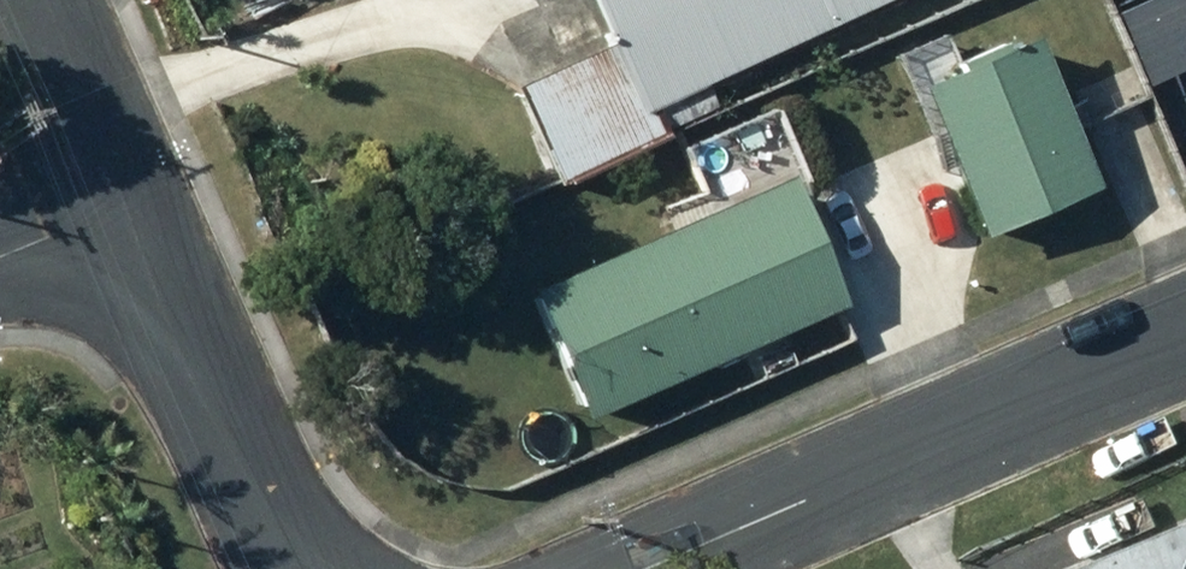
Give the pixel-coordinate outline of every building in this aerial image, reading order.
[(616,53),(515,101),(561,196),(670,144),(666,136),(717,112),(708,95),(907,0),(591,0),(616,53)] [(966,72),(931,86),(993,236),(1110,188),(1047,38),(1020,49),(1016,39),(961,62),(966,72)] [(802,174),(542,286),(598,415),(857,303),(802,174)] [(1092,568),(1185,568),(1185,531),(1092,568)]
